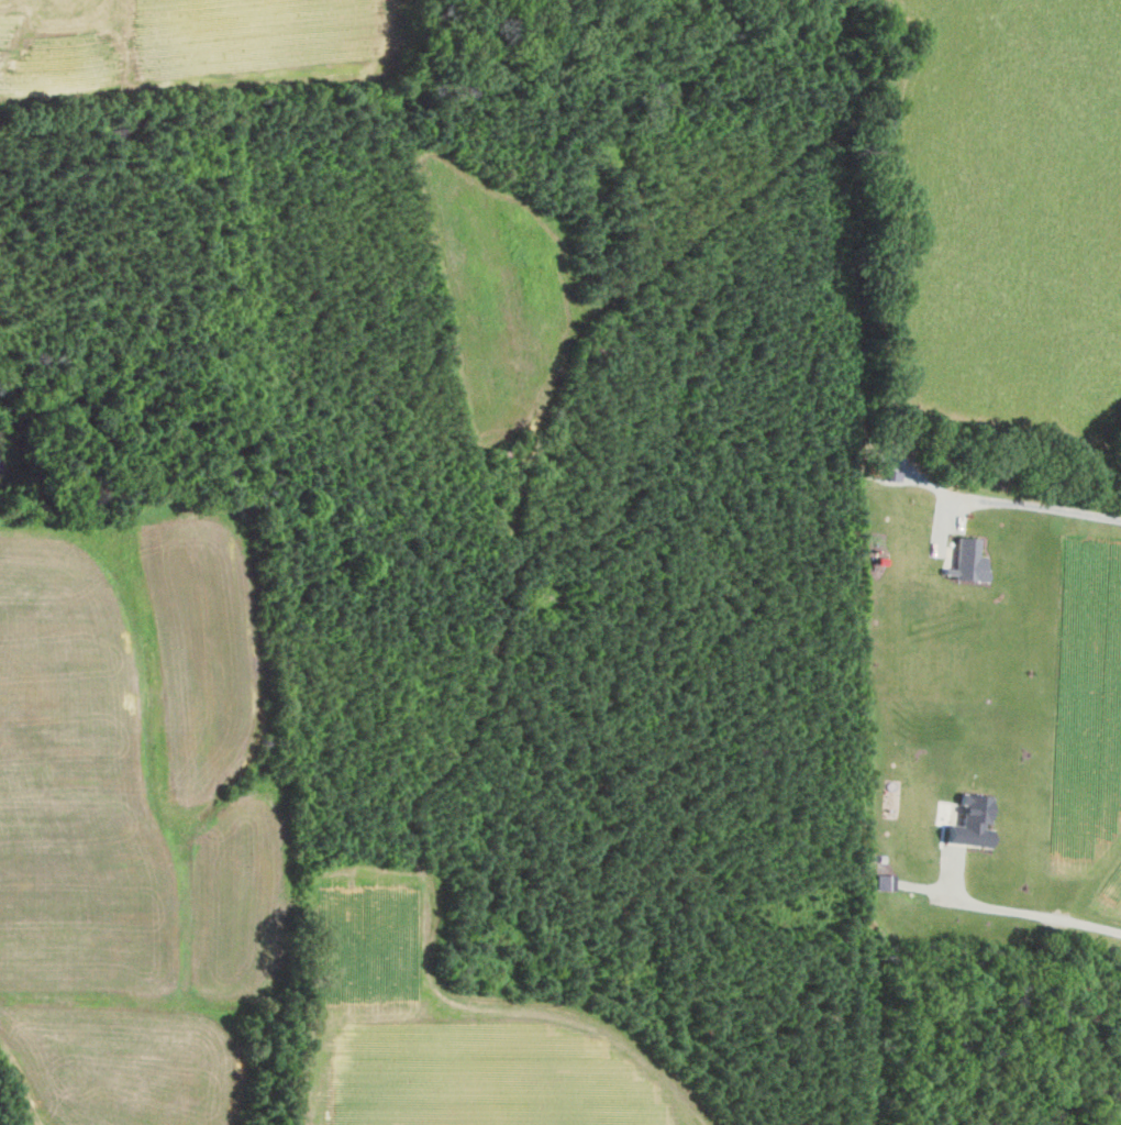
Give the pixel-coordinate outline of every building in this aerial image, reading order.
[(988,581),(988,567),(984,567),(985,554),(978,554),(979,537),(957,536),(956,568),(945,567),(944,574),(955,575),(955,579),(988,581)] [(948,843),(991,847),(993,826),(990,826),(993,796),(962,793),(961,803),(965,804),(963,825),(950,824),(948,843)] [(877,889),(892,890),(892,874),(878,874),(877,889)]
